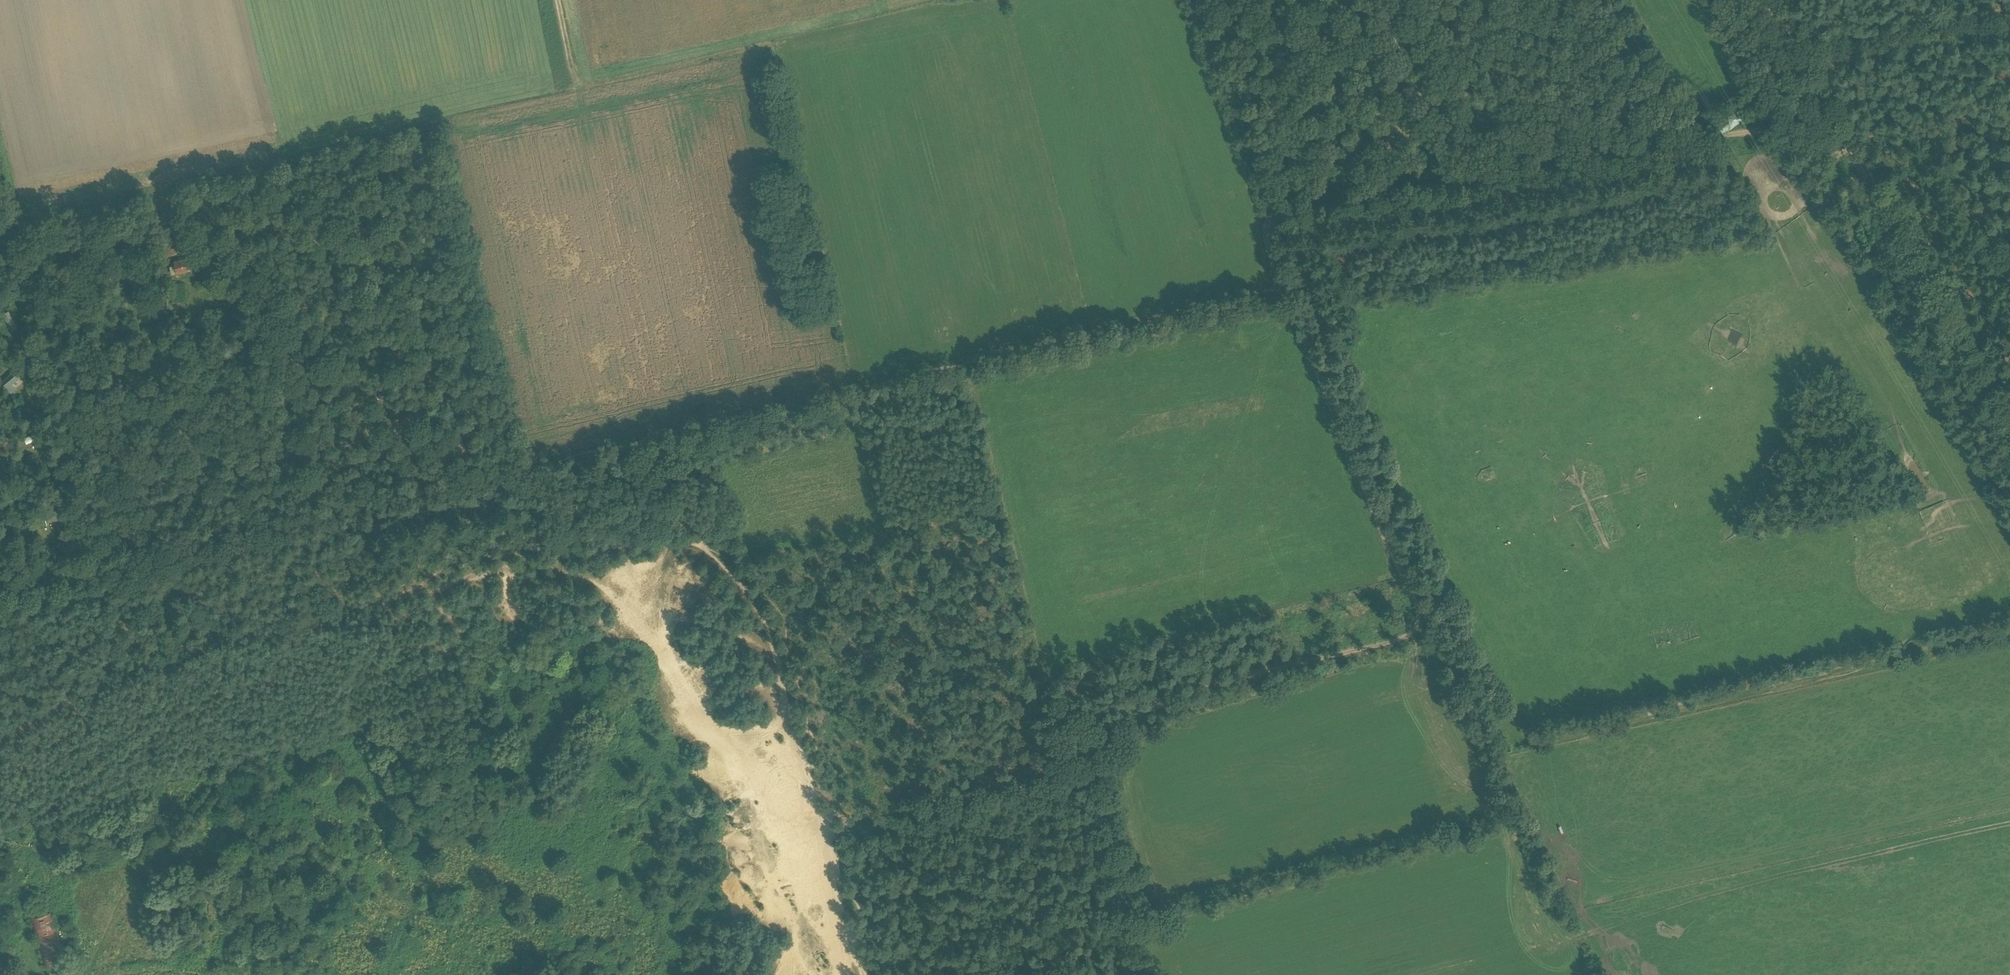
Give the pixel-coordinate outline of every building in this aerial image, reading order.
[(1744,122),(1743,114),(1731,115),(1732,123),(1744,122)] [(175,265),(170,266),(171,273),(175,272),(175,273),(191,270),(188,257),(174,260),(175,265)] [(165,297),(151,299),(152,310),(167,308),(165,297)] [(2,314),(11,331),(17,328),(8,311),(2,314)] [(259,340),(250,331),(243,338),(252,347),(259,340)] [(11,392),(16,388),(12,384),(20,377),(15,371),(2,382),(11,392)] [(43,438),(41,432),(24,437),(26,443),(43,438)] [(45,514),(46,523),(62,520),(60,511),(45,514)] [(55,909),(34,916),(48,963),(70,956),(55,909)]
